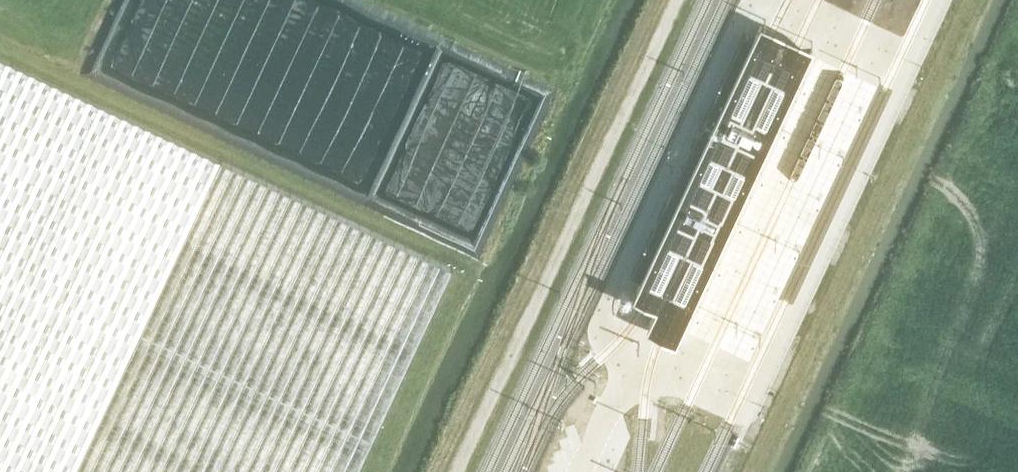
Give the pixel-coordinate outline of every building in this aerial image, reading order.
[(744,33),(631,275),(638,279),(641,280),(635,292),(634,294),(636,295),(639,288),(645,291),(645,290),(656,296),(659,297),(655,304),(657,305),(647,327),(649,328),(652,321),(660,324),(671,329),(671,330),(679,333),(675,340),(677,341),(678,340),(813,49),(814,49),(812,48),(808,55),(801,51),(791,47),(790,46),(776,39),(775,40),(774,39),(766,35),(764,34),(759,32),(762,25),(760,24),(754,38),(749,36),(744,33)] [(453,266),(0,55),(0,471),(357,471),(453,266)]
